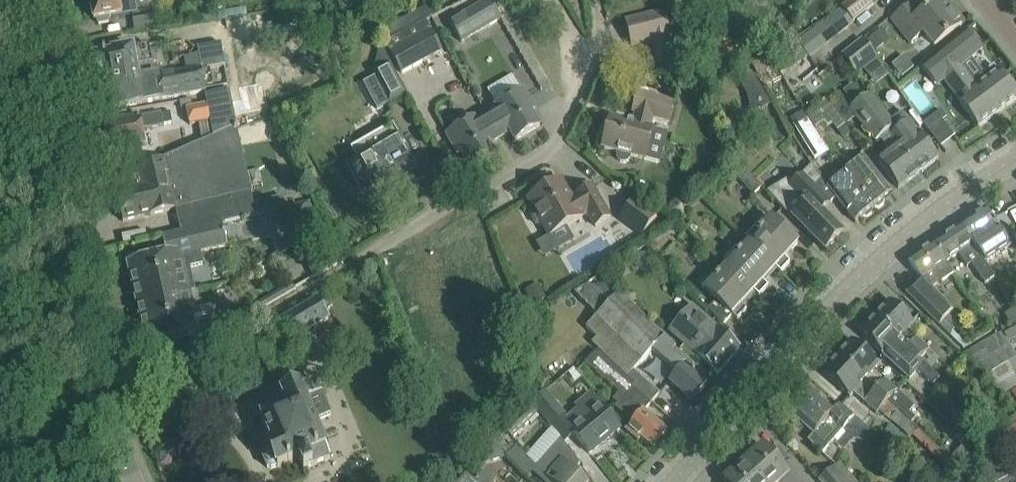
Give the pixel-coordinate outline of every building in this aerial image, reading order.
[(97,20),(99,24),(109,23),(109,17),(135,13),(132,0),(90,0),(94,20),(97,20)] [(450,22),(461,42),(501,19),(490,0),(488,0),(450,22)] [(842,7),(853,21),(874,5),(870,0),(851,0),(842,7)] [(896,17),(894,19),(913,43),(926,32),(936,45),(962,25),(942,0),(939,0),(920,15),(911,5),(896,17)] [(827,21),(798,42),(809,57),(838,36),(837,35),(852,24),(842,11),(827,22),(827,21)] [(633,46),(670,37),(664,12),(627,21),(633,46)] [(154,27),(153,17),(134,20),(136,30),(154,27)] [(426,21),(385,43),(401,73),(442,51),(426,21)] [(961,67),(982,50),(967,31),(940,53),(950,65),(956,60),(961,67)] [(855,75),(876,59),(863,41),(842,57),(855,75)] [(95,61),(92,65),(93,73),(97,75),(99,83),(155,73),(150,46),(133,49),(114,52),(114,54),(94,58),(95,61)] [(940,53),(922,66),(937,86),(945,81),(960,100),(959,101),(979,128),(997,114),(972,81),(961,67),(956,60),(950,65),(940,53)] [(768,55),(752,64),(760,77),(776,67),(768,55)] [(793,68),(801,79),(817,68),(809,57),(793,68)] [(375,77),(363,84),(378,111),(389,105),(407,96),(389,64),(376,71),(372,73),(375,77)] [(1015,93),(1015,92),(1015,86),(1012,81),(1007,82),(994,65),(972,81),(997,114),(1015,100),(1015,94),(1015,93)] [(155,73),(99,83),(100,89),(99,89),(103,111),(123,107),(143,104),(143,103),(207,92),(203,70),(156,78),(155,73)] [(763,91),(753,74),(740,83),(748,98),(749,99),(763,91)] [(895,127),(891,121),(871,95),(865,99),(854,84),(843,92),(837,83),(824,91),(830,101),(845,124),(846,125),(857,117),(875,141),(880,138),(892,154),(880,163),(899,189),(919,174),(890,136),(888,133),(895,127)] [(535,109),(523,88),(484,111),(500,138),(510,132),(515,141),(540,127),(531,112),(535,109)] [(230,90),(205,95),(213,138),(215,138),(236,128),(230,90)] [(674,105),(657,101),(638,96),(633,112),(636,113),(633,123),(611,117),(602,148),(617,152),(616,156),(618,159),(620,162),(624,163),(628,162),(630,160),(632,156),(645,160),(653,129),(650,128),(653,118),(670,122),(674,105)] [(787,111),(815,160),(827,153),(796,100),(787,105),(790,110),(787,111)] [(837,131),(845,124),(830,101),(813,112),(816,118),(824,113),(837,131)] [(210,122),(207,105),(186,109),(189,126),(210,122)] [(490,144),(500,138),(484,111),(446,133),(448,137),(458,154),(462,152),(470,167),(495,153),(490,144)] [(888,133),(890,136),(919,174),(939,159),(919,132),(918,133),(910,121),(909,122),(902,112),(891,121),(895,127),(888,133)] [(143,160),(141,147),(145,146),(142,130),(164,126),(164,125),(172,123),(171,113),(161,115),(160,114),(121,121),(122,124),(106,127),(108,138),(107,141),(108,147),(110,149),(110,152),(124,150),(127,163),(143,160)] [(942,119),(929,130),(942,147),(956,136),(942,119)] [(423,176),(413,159),(394,124),(364,141),(351,148),(357,159),(349,163),(354,173),(364,190),(371,186),(380,201),(423,176)] [(160,161),(140,169),(144,188),(156,185),(243,156),(236,128),(213,138),(160,161)] [(118,197),(116,200),(118,210),(121,212),(124,222),(176,210),(181,232),(222,222),(222,223),(256,215),(251,193),(243,156),(156,185),(144,188),(121,193),(117,194),(118,197)] [(892,194),(880,178),(864,159),(846,173),(874,209),(875,208),(879,208),(884,205),(884,201),(892,194)] [(831,203),(830,202),(815,186),(821,180),(812,165),(794,182),(790,178),(767,192),(791,219),(801,228),(803,226),(826,251),(844,234),(822,212),(831,203)] [(761,188),(763,187),(748,168),(745,171),(737,178),(752,195),(761,188)] [(874,209),(846,173),(828,187),(855,223),(864,217),(868,217),(872,214),(873,210),(874,209)] [(536,224),(542,226),(544,225),(551,237),(582,218),(581,217),(588,214),(596,227),(610,218),(602,202),(591,185),(577,194),(577,195),(571,199),(560,180),(529,199),(536,211),(533,212),(532,217),(536,224)] [(260,212),(286,208),(284,196),(258,200),(260,212)] [(676,198),(669,205),(668,213),(674,219),(683,219),(689,214),(689,205),(683,199),(676,198)] [(620,218),(626,224),(641,236),(657,218),(635,200),(620,218)] [(986,210),(960,227),(978,254),(980,253),(984,259),(986,258),(988,261),(1009,247),(1003,237),(1014,230),(1003,215),(994,221),(986,210)] [(798,244),(783,230),(771,219),(762,228),(758,225),(745,239),(749,243),(776,268),(781,273),(790,263),(785,258),(798,244)] [(168,254),(128,263),(138,304),(190,293),(196,291),(190,268),(204,265),(201,252),(228,246),(222,223),(222,222),(181,232),(163,236),(168,254)] [(935,244),(946,260),(958,252),(967,265),(971,262),(986,283),(995,276),(986,263),(988,261),(986,258),(984,259),(980,253),(978,254),(960,227),(958,228),(955,227),(951,230),(950,233),(935,244)] [(763,282),(776,268),(749,243),(741,252),(737,248),(723,263),(727,266),(754,292),(759,297),(768,287),(763,282)] [(945,261),(946,260),(935,244),(909,261),(921,279),(908,293),(964,347),(968,345),(953,331),(952,318),(950,316),(955,310),(932,288),(939,282),(953,273),(945,261)] [(741,305),(754,292),(727,266),(719,275),(715,271),(701,286),(717,301),(708,310),(724,324),(732,315),(738,320),(747,310),(741,305)] [(591,343),(598,350),(637,384),(633,388),(651,404),(660,393),(641,377),(635,371),(652,352),(677,373),(669,382),(692,402),(707,386),(691,372),(695,369),(674,351),(675,350),(600,276),(574,293),(597,316),(587,328),(596,337),(591,343)] [(190,293),(138,304),(147,346),(196,335),(196,334),(220,329),(219,325),(216,309),(215,307),(197,311),(195,299),(197,299),(196,291),(190,293)] [(324,313),(332,308),(327,298),(319,303),(317,301),(275,325),(287,345),(329,321),(324,313)] [(876,317),(931,368),(940,358),(930,349),(909,328),(913,323),(891,302),(884,309),(880,309),(877,312),(877,316),(876,317)] [(740,348),(725,335),(692,306),(681,319),(670,332),(685,345),(679,352),(709,378),(715,371),(718,374),(729,361),(740,348)] [(1005,314),(1012,326),(1015,323),(1015,307),(1005,314)] [(942,380),(876,317),(874,319),(871,319),(867,322),(867,326),(860,333),(883,355),(910,380),(918,371),(935,387),(942,380)] [(1003,332),(965,354),(1002,396),(1006,393),(1015,387),(1015,355),(1003,332)] [(839,356),(838,357),(912,423),(916,418),(910,413),(915,406),(897,390),(898,388),(875,367),(878,364),(853,341),(846,348),(842,348),(839,352),(839,356)] [(637,384),(598,350),(585,363),(619,393),(614,399),(619,403),(616,407),(634,422),(626,430),(639,441),(641,438),(652,448),(666,432),(644,412),(651,404),(633,388),(637,384)] [(961,469),(912,423),(838,357),(837,359),(833,359),(830,362),(830,366),(823,373),(849,397),(854,391),(877,412),(879,410),(911,438),(913,436),(955,477),(961,469)] [(304,470),(322,462),(330,459),(314,421),(330,415),(317,382),(272,401),(277,411),(261,418),(273,447),(270,449),(270,450),(264,452),(263,457),(267,468),(272,470),(278,467),(278,468),(299,459),(304,470)] [(792,409),(789,412),(814,434),(808,441),(823,454),(834,442),(844,430),(854,439),(868,442),(875,435),(855,418),(841,405),(834,412),(809,390),(799,401),(795,401),(791,405),(792,409)] [(551,426),(565,416),(544,391),(531,401),(551,426)] [(564,423),(590,454),(620,428),(607,413),(595,398),(591,394),(576,406),(579,411),(564,423)] [(1015,440),(1015,422),(1006,430),(1015,441),(1015,440)] [(561,438),(535,468),(551,481),(587,481),(574,471),(580,464),(565,443),(561,438)] [(968,440),(951,458),(964,470),(980,452),(968,440)] [(760,481),(810,481),(792,462),(784,469),(764,446),(744,463),(760,481)] [(507,457),(523,473),(533,464),(517,447),(507,457)] [(744,463),(725,481),(726,481),(760,481),(744,463)] [(820,481),(847,481),(835,468),(820,481)]
